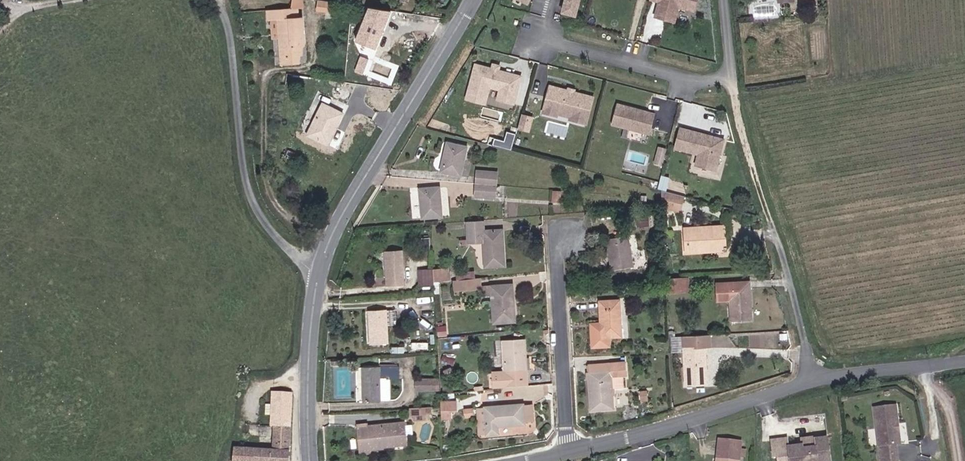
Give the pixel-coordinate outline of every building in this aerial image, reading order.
[(273,9),(274,18),(276,18),(283,17),(284,35),(287,65),(302,64),(301,54),(307,54),(306,45),(310,44),(308,15),(304,15),(303,6),(308,6),(308,0),(296,0),(296,7),(273,9)] [(318,0),(318,10),(331,11),(332,2),(318,0)] [(562,15),(576,18),(581,0),(565,0),(562,15)] [(656,1),(667,4),(666,8),(663,10),(661,17),(680,23),(684,8),(700,13),(704,0),(656,0),(656,1)] [(372,4),(357,41),(378,50),(393,13),(372,4)] [(278,36),(284,35),(283,17),(276,18),(278,36)] [(361,55),(357,68),(369,72),(374,59),(361,55)] [(514,108),(521,81),(499,76),(493,74),(476,70),(467,104),(486,109),(490,92),(501,95),(498,104),(514,108)] [(588,128),(595,102),(575,97),(570,96),(552,92),(547,109),(556,111),(554,117),(559,119),(573,122),(572,124),(588,128)] [(304,129),(324,139),(340,108),(320,97),(304,129)] [(652,137),(657,117),(619,108),(614,128),(652,137)] [(554,117),(556,111),(547,109),(545,118),(558,121),(559,119),(554,117)] [(525,136),(528,123),(521,121),(518,134),(525,136)] [(723,163),(728,143),(684,132),(679,152),(723,163)] [(440,174),(459,177),(465,150),(447,145),(440,174)] [(476,186),(496,188),(497,175),(477,173),(476,186)] [(475,199),(495,200),(496,188),(476,186),(475,199)] [(422,219),(442,218),(439,190),(420,191),(422,219)] [(686,199),(664,194),(664,209),(684,213),(686,199)] [(486,271),(505,269),(502,232),(482,234),(482,223),(465,224),(467,247),(484,246),(486,271)] [(727,254),(731,253),(730,229),(687,232),(688,257),(708,255),(708,251),(727,250),(727,254)] [(613,273),(635,269),(630,238),(608,241),(613,273)] [(404,288),(403,276),(401,256),(385,257),(388,290),(404,288)] [(435,287),(450,286),(448,273),(434,274),(435,287)] [(435,289),(435,287),(434,274),(419,275),(420,291),(435,289)] [(668,276),(668,292),(690,292),(690,276),(668,276)] [(456,296),(482,294),(481,283),(455,285),(456,296)] [(739,323),(758,322),(756,285),(737,286),(739,323)] [(497,325),(517,324),(513,288),(486,291),(486,299),(494,298),(497,325)] [(595,358),(614,357),(612,342),(624,341),(621,306),(602,307),(604,333),(604,337),(593,338),(595,358)] [(374,350),(390,349),(388,317),(372,318),(374,350)] [(450,340),(449,331),(441,332),(442,341),(450,340)] [(689,389),(711,388),(709,350),(715,350),(714,338),(687,339),(689,389)] [(530,391),(529,374),(526,343),(505,345),(507,377),(494,378),(496,394),(530,391)] [(631,365),(592,368),(594,415),(618,414),(617,400),(615,400),(615,393),(629,392),(628,379),(632,379),(631,365)] [(401,374),(367,376),(370,409),(395,407),(393,385),(402,385),(401,374)] [(423,398),(443,396),(442,383),(423,384),(423,398)] [(293,392),(272,391),(270,425),(272,425),(271,448),(237,447),(236,460),(291,460),(293,392)] [(652,394),(646,395),(647,404),(654,403),(652,394)] [(458,400),(441,401),(442,419),(453,418),(452,410),(459,409),(458,400)] [(877,408),(883,460),(902,460),(901,445),(906,443),(901,406),(877,408)] [(526,426),(534,425),(532,409),(476,414),(478,440),(499,439),(499,431),(526,428),(526,426)] [(438,411),(417,413),(418,421),(420,420),(430,420),(439,419),(438,411)] [(411,429),(366,435),(369,460),(379,460),(378,456),(391,454),(391,451),(398,450),(398,453),(413,451),(412,441),(411,432),(411,429)] [(776,440),(773,441),(775,457),(779,457),(780,460),(833,460),(830,438),(817,439),(819,447),(806,447),(805,445),(792,446),(792,439),(776,440)] [(722,440),(719,460),(743,460),(745,443),(722,440)]
